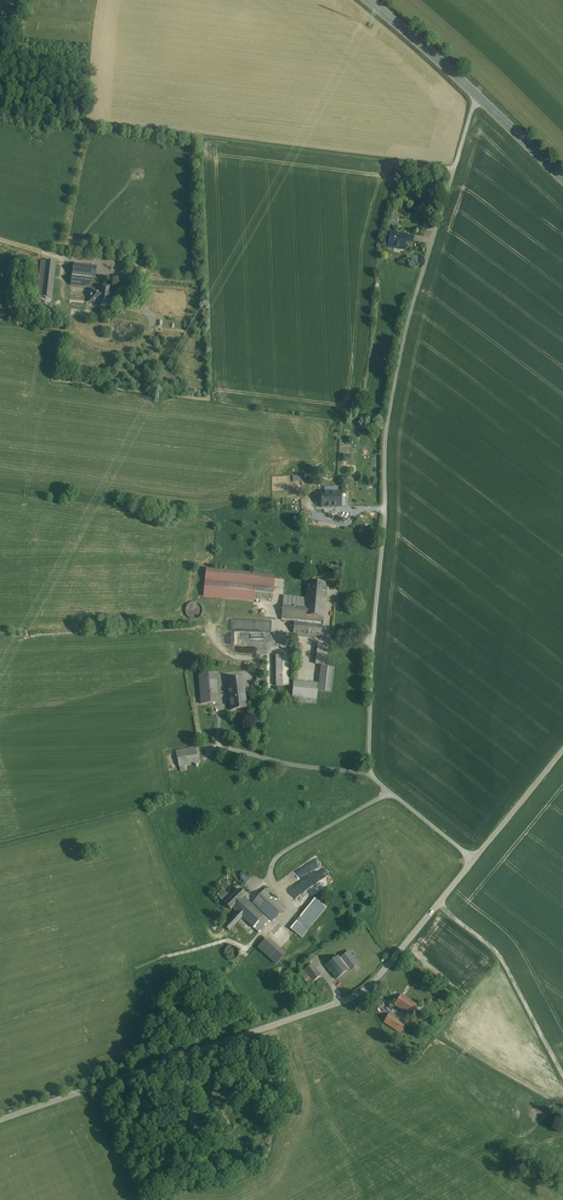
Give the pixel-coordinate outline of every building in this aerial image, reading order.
[(1,5),(0,8),(0,16),(6,18),(7,15),(10,8),(1,5)] [(19,11),(10,8),(7,15),(16,18),(19,11)] [(406,235),(391,233),(388,247),(395,248),(395,246),(404,248),(405,241),(406,235)] [(37,297),(51,298),(56,262),(41,260),(37,297)] [(97,267),(74,264),(72,276),(93,278),(95,279),(97,267)] [(93,278),(72,276),(71,285),(92,287),(93,278)] [(110,288),(102,287),(102,291),(101,303),(100,306),(108,307),(110,288)] [(102,291),(95,290),(93,302),(101,303),(102,291)] [(331,492),(321,492),(322,507),(331,507),(331,492)] [(341,492),(331,492),(331,507),(342,507),(341,492)] [(300,498),(283,499),(283,511),(300,510),(300,498)] [(274,578),(207,572),(204,596),(253,601),(254,598),(255,588),(273,589),(274,578)] [(327,583),(308,581),(306,599),(306,603),(325,605),(327,583)] [(273,589),(255,588),(254,598),(272,599),(273,589)] [(306,599),(284,597),(283,605),(305,608),(306,603),(306,599)] [(192,620),(200,616),(199,613),(202,612),(197,601),(186,606),(192,620)] [(325,605),(306,603),(305,608),(283,605),(282,620),(295,621),(294,633),(322,636),(325,605)] [(328,647),(318,646),(316,664),(322,665),(326,665),(328,647)] [(288,656),(276,656),(277,686),(288,686),(288,656)] [(334,668),(322,667),(319,691),(331,693),(334,668)] [(218,674),(199,676),(201,704),(220,702),(219,686),(218,674)] [(243,678),(228,680),(230,700),(245,698),(243,678)] [(318,684),(294,682),(292,702),(316,704),(318,684)] [(245,698),(230,700),(232,710),(247,708),(245,698)] [(196,748),(177,752),(180,767),(199,763),(196,748)] [(251,879),(246,873),(241,878),(246,884),(251,879)] [(231,898),(223,889),(217,895),(225,904),(231,898)] [(265,889),(253,903),(273,922),(286,908),(265,889)] [(231,898),(225,904),(230,910),(232,908),(244,897),(246,895),(240,890),(231,898)] [(244,897),(232,908),(242,918),(253,928),(264,916),(244,897)] [(315,899),(291,929),(302,938),(326,908),(315,899)] [(237,913),(224,927),(229,931),(242,918),(237,913)] [(264,916),(253,928),(259,933),(270,922),(264,916)] [(284,957),(265,940),(258,948),(277,965),(284,957)] [(238,957),(239,954),(238,951),(237,948),(234,947),(231,946),(228,947),(226,949),(225,951),(224,954),(225,957),(226,959),(229,961),(232,961),(234,961),(237,959),(238,957)] [(349,952),(340,959),(343,963),(345,966),(349,963),(353,969),(359,964),(349,952)] [(339,958),(327,967),(331,972),(343,963),(340,959),(339,958)] [(343,963),(331,972),(337,979),(349,970),(345,966),(343,963)] [(321,976),(312,964),(309,967),(304,971),(300,973),(309,985),(321,976)] [(417,1005),(401,995),(395,1006),(411,1016),(417,1005)] [(397,1020),(389,1014),(384,1023),(392,1028),(397,1020)] [(405,1025),(397,1020),(392,1028),(400,1033),(405,1025)]
